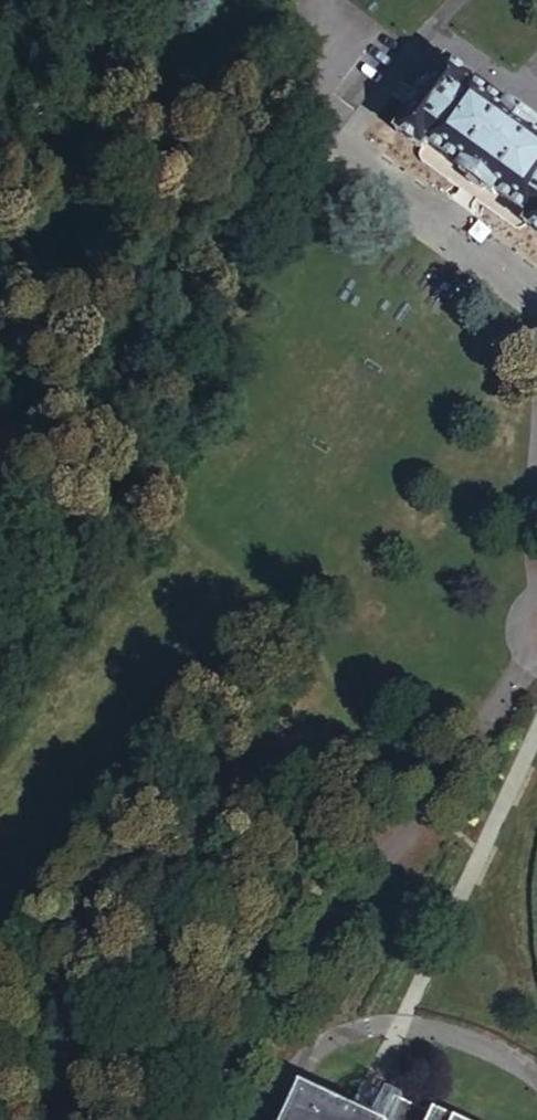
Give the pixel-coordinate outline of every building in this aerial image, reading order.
[(395,133),(425,155),(432,145),(462,166),(458,172),(493,197),(498,190),(533,215),(526,225),(536,233),(536,122),(526,115),(511,104),(508,108),(474,85),(479,78),(449,57),(395,133)] [(375,1108),(333,1089),(298,1073),(275,1119),(387,1119),(375,1108)] [(419,1119),(481,1119),(430,1097),(419,1119)]
